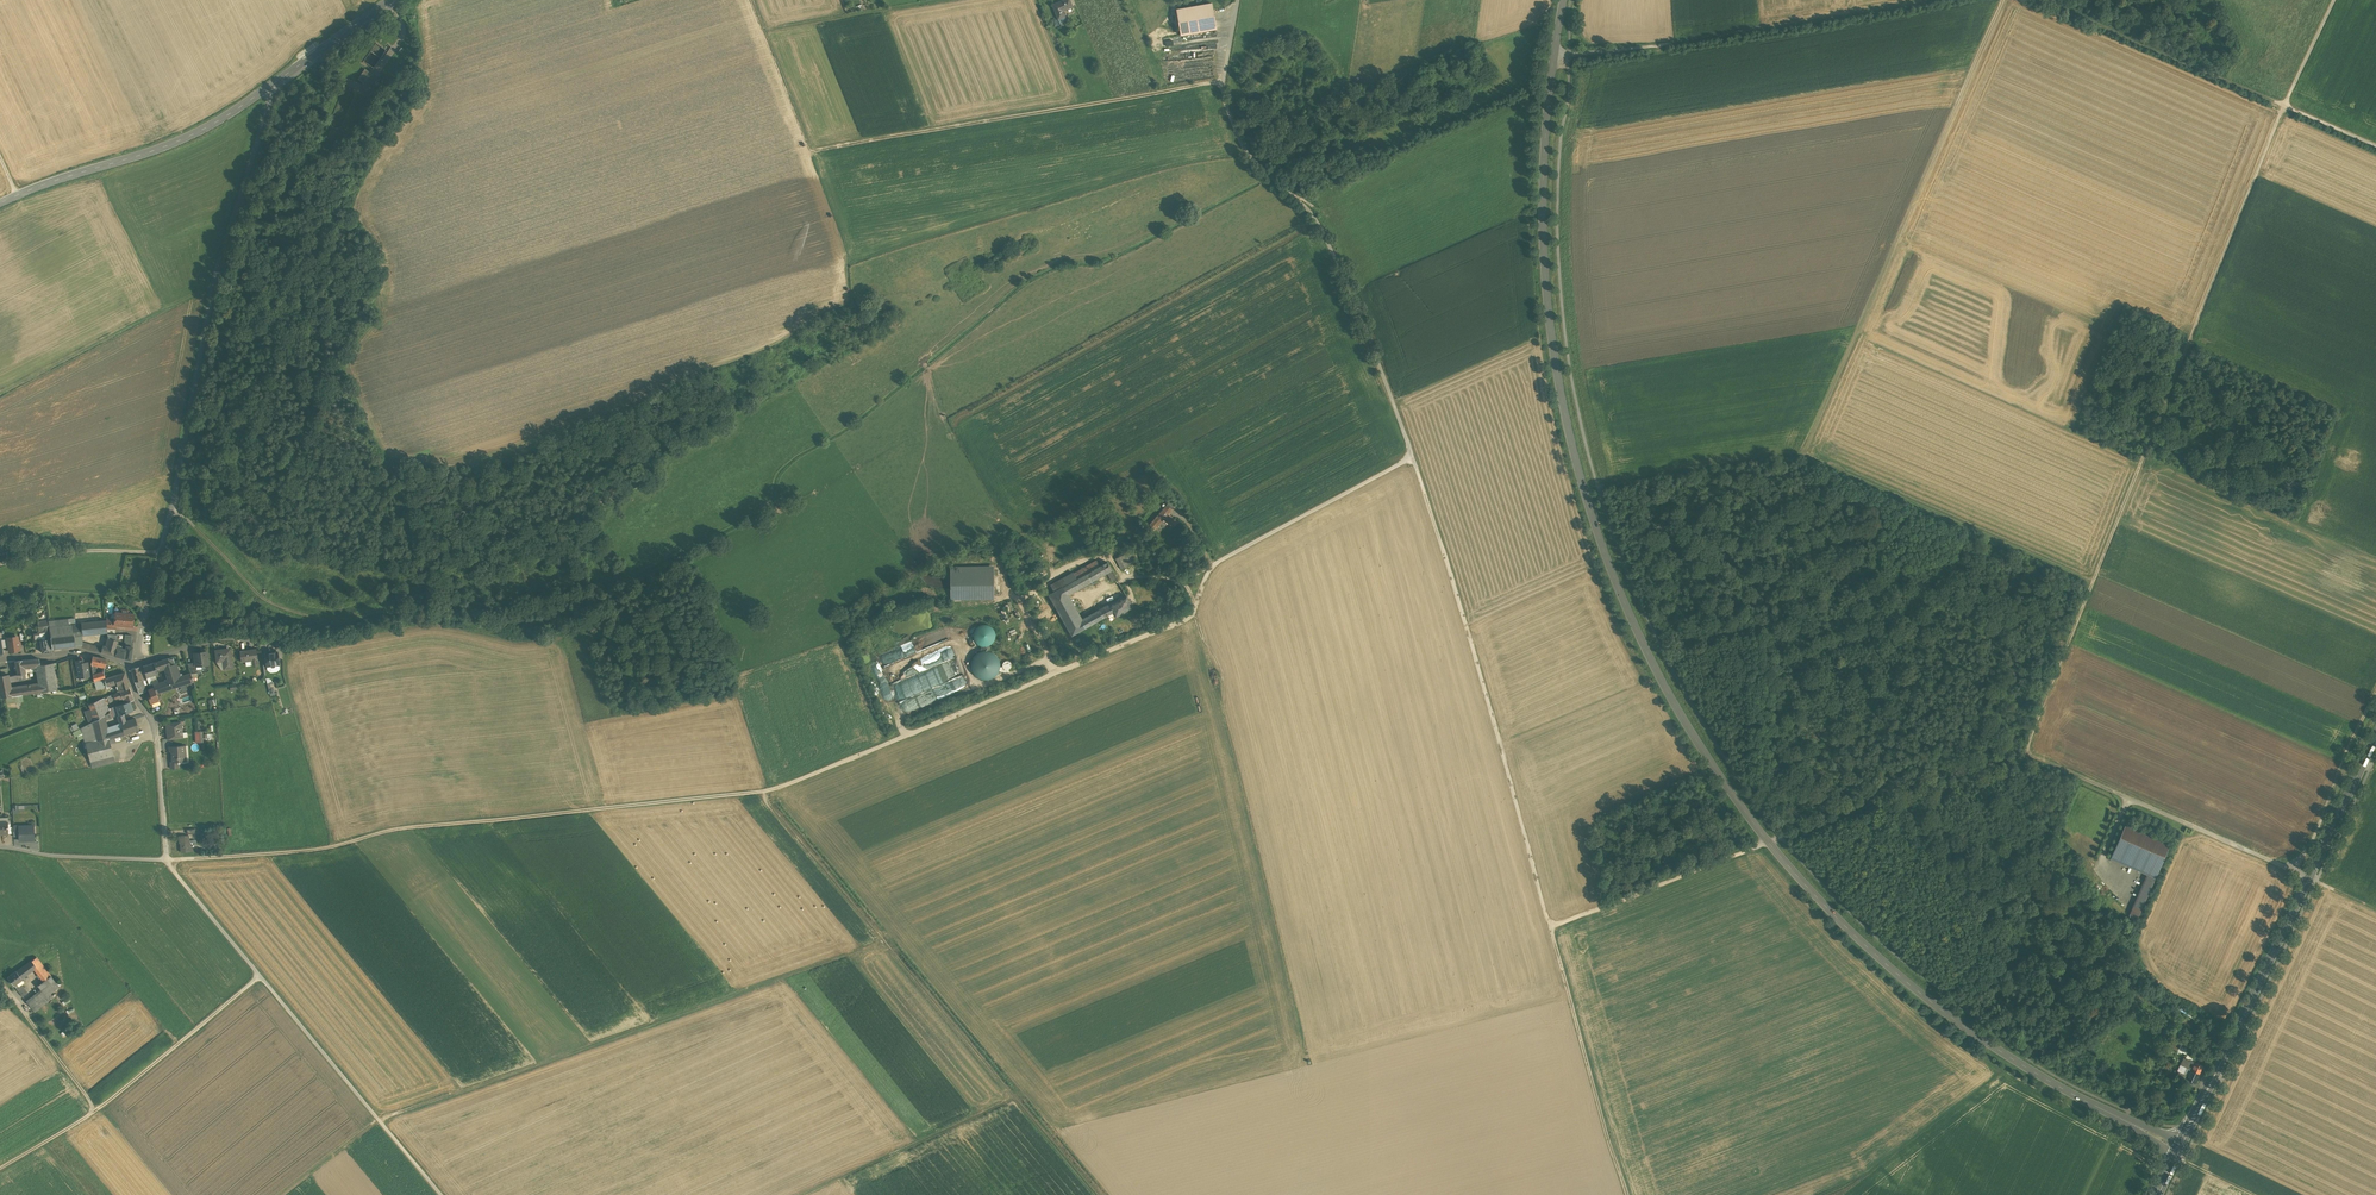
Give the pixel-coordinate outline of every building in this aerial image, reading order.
[(1052,5),(1058,19),(1065,17),(1065,16),(1063,11),(1073,7),(1070,0),(1065,0),(1052,5)] [(1211,3),(1176,10),(1181,35),(1216,29),(1211,3)] [(365,69),(358,79),(363,83),(370,73),(365,69)] [(349,121),(347,127),(347,128),(346,128),(348,129),(348,128),(347,128),(348,125),(349,126),(349,124),(350,122),(352,120),(357,108),(357,106),(358,103),(360,102),(361,99),(360,97),(359,97),(357,100),(357,102),(356,105),(354,107),(349,119),(349,121)] [(1167,505),(1148,526),(1154,531),(1163,519),(1173,527),(1177,522),(1168,514),(1172,510),(1167,505)] [(1122,555),(1116,558),(1121,569),(1127,566),(1122,555)] [(1097,560),(1051,586),(1054,592),(1062,588),(1100,566),(1097,560)] [(1100,566),(1062,588),(1066,595),(1111,569),(1107,562),(1100,566)] [(994,570),(951,571),(951,595),(994,594),(994,570)] [(1112,570),(1107,573),(1112,581),(1116,578),(1112,570)] [(1054,592),(1049,595),(1072,636),(1085,628),(1081,621),(1066,595),(1062,588),(1054,592)] [(1126,596),(1109,606),(1113,613),(1115,617),(1131,608),(1128,604),(1130,603),(1126,596)] [(1010,602),(1004,603),(1006,611),(1012,609),(1010,602)] [(1113,613),(1109,606),(1105,608),(1108,615),(1113,613)] [(1105,608),(1081,621),(1085,628),(1108,615),(1105,608)] [(121,614),(116,613),(115,620),(115,625),(116,625),(133,627),(134,615),(128,614),(121,614)] [(82,624),(76,625),(75,619),(48,622),(51,638),(74,635),(82,634),(82,624)] [(47,621),(38,622),(39,633),(44,632),(49,632),(47,621)] [(107,621),(82,623),(82,624),(82,634),(107,632),(107,630),(107,624),(107,621)] [(995,640),(995,635),(995,631),(992,627),(988,625),(984,624),(980,625),(976,628),(974,631),(973,636),(974,640),(977,643),(980,646),(984,646),(989,646),(992,643),(995,640)] [(943,628),(878,656),(903,715),(969,687),(943,628)] [(39,634),(34,634),(35,643),(41,642),(41,641),(42,641),(42,639),(45,638),(44,632),(39,633),(39,634)] [(49,632),(44,632),(45,638),(42,639),(42,641),(50,639),(50,640),(51,640),(50,638),(49,632)] [(82,634),(74,635),(75,647),(81,646),(82,643),(82,634)] [(109,639),(110,640),(108,649),(107,650),(106,654),(107,655),(114,656),(116,648),(118,642),(118,641),(117,641),(117,635),(115,635),(108,634),(109,639)] [(51,638),(50,638),(51,640),(52,650),(75,647),(74,635),(51,638)] [(18,638),(7,639),(9,651),(20,650),(18,638)] [(42,641),(41,641),(41,642),(42,653),(52,652),(52,650),(50,640),(50,639),(42,641)] [(108,649),(103,647),(103,649),(82,643),(81,646),(81,647),(82,648),(106,654),(107,650),(108,649)] [(116,648),(114,656),(124,659),(126,651),(126,650),(116,648)] [(231,653),(227,654),(227,649),(215,651),(217,662),(223,661),(224,670),(233,668),(231,653)] [(256,650),(240,652),(241,662),(249,661),(249,659),(251,659),(253,667),(258,666),(257,660),(258,660),(256,650)] [(999,671),(1000,665),(999,660),(996,655),(991,652),(985,651),(980,652),(975,655),(972,660),(971,666),(972,671),(975,676),(980,679),(986,680),(991,679),(996,676),(999,671)] [(209,665),(207,652),(194,653),(195,663),(195,664),(196,664),(196,666),(209,665)] [(277,652),(265,654),(266,664),(266,667),(269,666),(272,668),(274,668),(276,665),(279,665),(277,652)] [(107,660),(93,657),(91,664),(96,665),(106,667),(107,660)] [(39,659),(28,660),(29,667),(34,667),(35,671),(38,670),(41,670),(41,668),(40,665),(39,659)] [(170,665),(168,659),(154,663),(156,670),(165,668),(169,681),(177,678),(173,665),(170,665)] [(83,660),(76,661),(79,678),(89,676),(87,663),(83,663),(83,660)] [(23,661),(15,662),(17,675),(17,676),(25,674),(24,668),(24,666),(23,661)] [(1011,667),(1011,666),(1011,664),(1010,662),(1008,661),(1007,661),(1005,662),(1004,663),(1003,664),(1002,666),(1003,667),(1004,669),(1005,670),(1007,670),(1009,670),(1010,669),(1011,667)] [(53,663),(43,665),(44,668),(41,668),(41,670),(38,670),(40,685),(36,686),(38,693),(57,690),(53,663)] [(154,663),(143,667),(145,672),(146,678),(158,674),(156,670),(154,663)] [(195,663),(188,664),(191,674),(197,673),(196,666),(196,664),(195,664),(195,663)] [(191,674),(182,676),(181,673),(179,674),(175,664),(173,665),(177,678),(179,686),(193,681),(191,674)] [(139,668),(131,670),(134,682),(142,680),(141,674),(139,668)] [(97,674),(93,676),(93,680),(105,678),(103,672),(97,674)] [(125,673),(115,676),(117,683),(120,692),(129,688),(128,683),(125,673)] [(0,676),(0,694),(1,699),(12,697),(11,690),(8,675),(1,676),(0,676)] [(115,676),(105,678),(107,686),(117,683),(115,676)] [(107,686),(105,678),(94,682),(97,690),(108,687),(107,686)] [(169,681),(160,683),(163,691),(179,686),(177,678),(169,681)] [(142,680),(134,682),(137,690),(144,688),(142,680)] [(158,684),(153,686),(156,693),(163,691),(160,683),(158,684)] [(36,686),(16,689),(17,696),(38,693),(36,686)] [(129,688),(120,692),(123,698),(124,699),(126,698),(127,702),(130,702),(134,700),(129,688)] [(154,688),(149,690),(151,697),(149,698),(151,703),(152,703),(159,700),(154,688)] [(120,692),(113,695),(116,701),(123,698),(120,692)] [(113,695),(107,698),(109,703),(116,701),(113,695)] [(108,709),(104,698),(89,704),(91,709),(95,720),(104,716),(110,713),(109,709),(108,709)] [(127,702),(116,706),(119,716),(124,714),(133,711),(130,702),(127,702)] [(95,720),(91,709),(85,711),(90,724),(92,722),(95,720)] [(135,719),(126,722),(124,714),(119,716),(120,720),(122,728),(124,734),(139,730),(135,719)] [(105,720),(104,716),(95,720),(92,722),(96,741),(109,738),(108,732),(105,720)] [(90,724),(81,728),(85,744),(96,741),(92,722),(90,724)] [(181,722),(166,724),(168,739),(183,737),(181,722)] [(122,728),(108,732),(109,738),(109,739),(114,737),(124,734),(122,728)] [(96,741),(85,744),(92,768),(115,762),(110,743),(109,739),(109,738),(96,741)] [(185,746),(171,747),(172,761),(172,762),(177,761),(177,759),(186,758),(185,746)] [(0,822),(0,834),(8,834),(8,822),(0,822)] [(19,830),(19,836),(19,841),(34,840),(34,825),(28,826),(28,830),(19,830)] [(2125,826),(2116,848),(2160,867),(2169,845),(2125,826)] [(188,835),(179,836),(179,841),(180,841),(181,852),(190,852),(190,846),(189,846),(188,835)] [(42,964),(37,957),(32,961),(37,968),(42,964)] [(32,961),(17,972),(22,979),(34,970),(37,968),(32,961)] [(42,964),(37,968),(34,970),(43,982),(51,976),(42,964)] [(16,971),(8,977),(14,986),(16,984),(18,985),(21,983),(20,981),(22,979),(17,972),(16,971)] [(59,987),(51,976),(43,982),(38,985),(41,989),(26,1001),(34,1012),(54,998),(51,994),(59,987)] [(23,997),(28,993),(22,985),(17,989),(23,997)] [(2184,1046),(2175,1041),(2172,1047),(2181,1052),(2186,1054),(2189,1048),(2184,1046)] [(2171,1048),(2166,1045),(2162,1053),(2167,1056),(2171,1048)] [(2186,1059),(2184,1058),(2181,1065),(2186,1067),(2189,1060),(2186,1058),(2186,1059)] [(2194,1062),(2190,1059),(2189,1060),(2186,1067),(2198,1073),(2202,1065),(2194,1062)] [(2186,1067),(2183,1073),(2182,1076),(2186,1078),(2194,1082),(2198,1073),(2186,1067)] [(2183,1073),(2181,1072),(2177,1078),(2185,1082),(2186,1078),(2182,1076),(2183,1073)]
